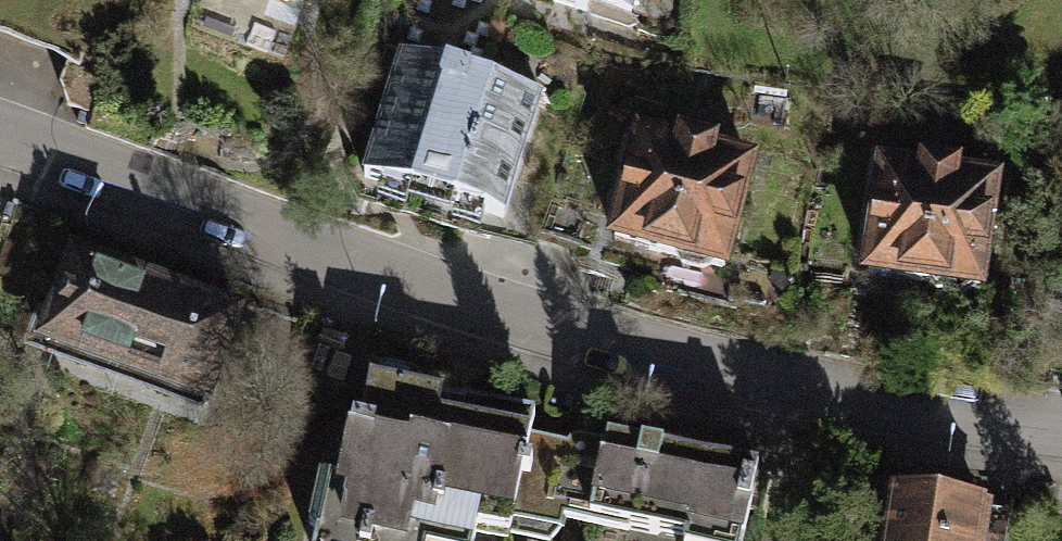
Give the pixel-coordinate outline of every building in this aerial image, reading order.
[(576,11),(579,1),(620,13),(624,0),(540,0),(576,11)] [(530,92),(391,50),(353,175),(492,217),(530,92)] [(630,135),(603,238),(712,266),(739,164),(630,135)] [(872,167),(857,272),(970,287),(984,182),(872,167)] [(40,358),(129,390),(165,289),(76,257),(40,358)] [(254,320),(165,289),(129,390),(218,422),(254,320)] [(377,389),(354,493),(325,486),(313,540),(492,540),(496,524),(520,529),(543,425),(377,389)] [(616,449),(600,530),(655,540),(760,540),(772,480),(616,449)] [(893,499),(887,540),(996,540),(1000,516),(893,499)]
